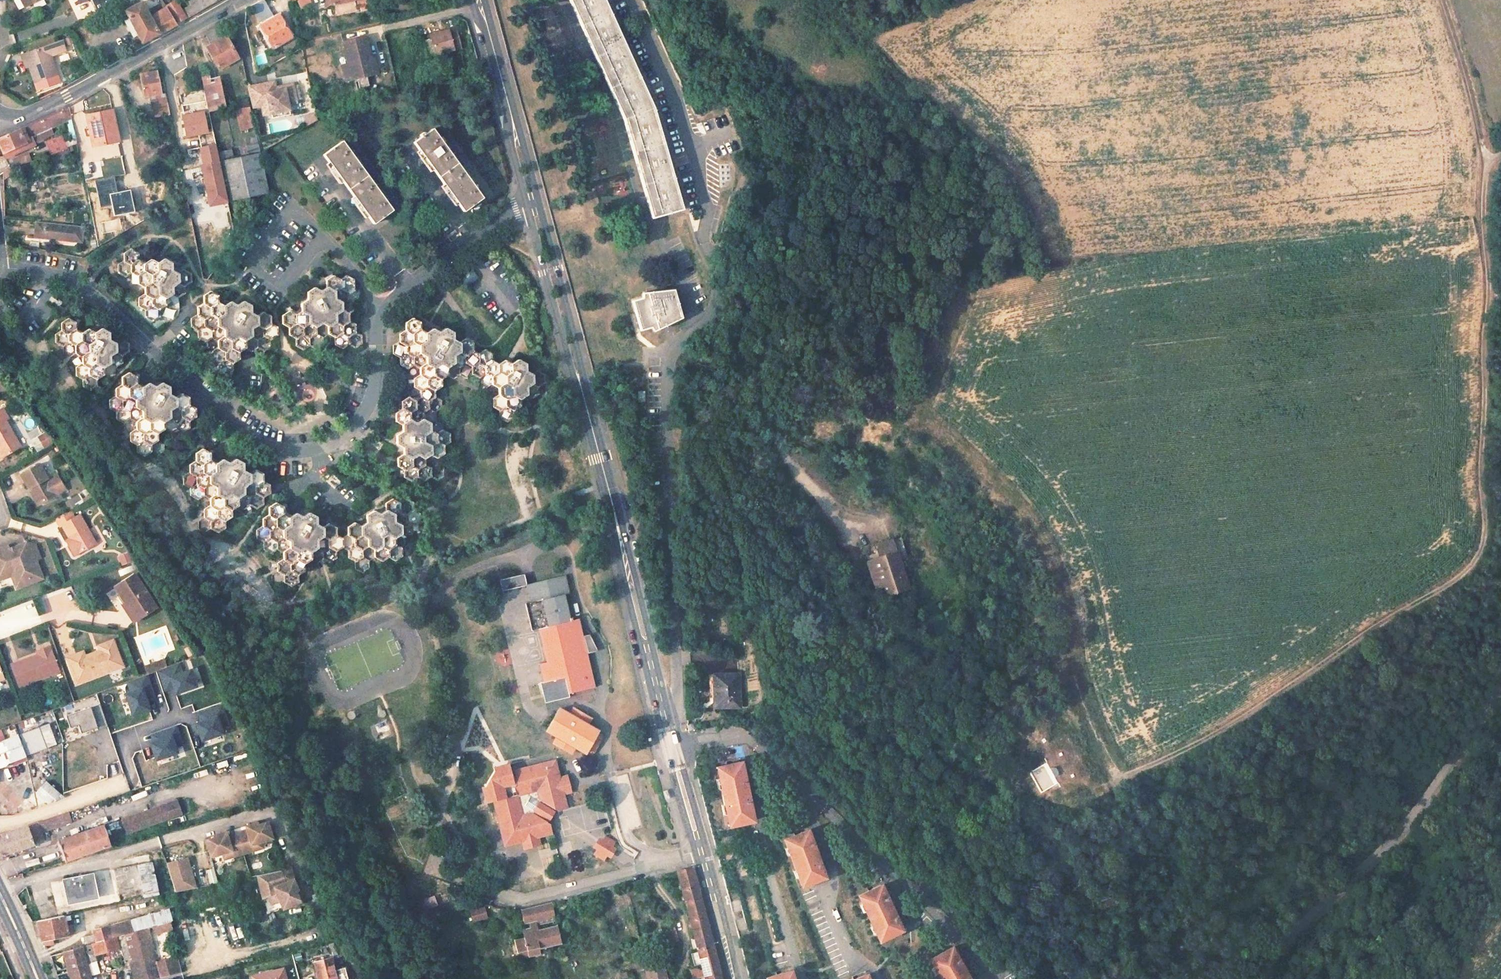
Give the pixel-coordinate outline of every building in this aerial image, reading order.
[(95,14),(113,5),(111,0),(89,0),(95,14)] [(618,122),(646,222),(678,213),(648,109),(599,0),(562,0),(618,122)] [(150,18),(141,3),(124,12),(142,45),(177,26),(167,9),(150,18)] [(553,13),(531,22),(546,54),(567,45),(553,13)] [(266,51),(289,39),(278,17),(259,27),(266,39),(261,42),(266,51)] [(461,47),(455,26),(448,28),(448,30),(431,35),(432,38),(423,41),(427,56),(461,47)] [(205,49),(216,70),(235,61),(218,27),(202,35),(208,47),(205,49)] [(22,53),(25,62),(27,61),(29,67),(35,83),(57,74),(50,55),(65,50),(61,39),(22,53)] [(369,66),(362,40),(341,45),(347,66),(340,67),(344,84),(374,76),(372,65),(369,66)] [(153,117),(166,115),(158,76),(153,77),(152,72),(137,75),(141,98),(149,97),(153,117)] [(207,112),(223,109),(218,84),(206,87),(203,76),(199,77),(207,112)] [(269,118),(288,113),(284,101),(293,99),(289,83),(278,86),(278,88),(273,90),(270,81),(245,88),(249,108),(258,105),(260,114),(269,118)] [(238,131),(252,128),(247,106),(233,110),(238,131)] [(204,146),(212,144),(205,111),(178,117),(182,137),(201,133),(204,146)] [(94,147),(114,142),(108,113),(83,119),(86,131),(91,130),(94,147)] [(47,129),(43,120),(20,130),(23,137),(20,139),(16,131),(0,139),(0,153),(3,159),(33,145),(29,137),(47,129)] [(411,144),(459,213),(477,200),(429,132),(411,144)] [(51,154),(63,148),(57,137),(45,143),(51,154)] [(369,226),(389,212),(340,143),(320,157),(369,226)] [(228,203),(267,193),(256,146),(245,148),(247,157),(230,161),(227,150),(216,153),(228,203)] [(13,155),(16,164),(29,160),(26,150),(13,155)] [(216,165),(198,169),(207,207),(225,203),(216,165)] [(33,236),(79,241),(80,227),(34,222),(33,236)] [(142,308),(142,318),(152,321),(159,317),(157,310),(162,305),(162,299),(168,294),(173,297),(183,294),(183,288),(189,283),(190,273),(184,271),(177,275),(168,271),(168,263),(161,259),(156,263),(148,260),(143,264),(132,260),(133,252),(128,250),(122,254),(121,262),(115,266),(114,274),(123,278),(129,275),(135,277),(136,285),(142,288),(142,295),(137,298),(136,307),(142,308)] [(336,305),(336,299),(341,295),(341,287),(347,283),(347,274),(340,272),(335,275),(328,272),(321,277),(322,286),(318,288),(311,285),(302,291),(302,296),(297,301),(297,307),(292,312),(286,308),(277,315),(278,323),(283,326),(284,332),(290,337),(291,343),(297,347),(302,344),(308,347),(319,342),(319,335),(325,331),(329,333),(329,341),(337,345),(344,339),(343,332),(349,327),(349,320),(343,316),(342,308),(336,305)] [(267,346),(267,337),(273,332),(273,326),(267,322),(266,315),(259,310),(251,314),(246,312),(246,303),(240,300),(232,305),(225,302),(219,305),(215,302),(214,295),(207,291),(200,296),(200,303),(194,306),(194,315),(188,318),(188,326),(194,328),(194,337),(201,342),(209,337),(212,339),(213,346),(208,351),(207,359),(214,363),(222,358),(229,361),(235,359),(235,351),(241,346),(248,349),(254,345),(260,349),(267,346)] [(629,300),(638,328),(649,326),(650,331),(677,317),(668,291),(639,292),(640,296),(629,300)] [(532,381),(538,377),(537,367),(531,364),(525,367),(519,364),(519,357),(511,353),(505,357),(499,354),(492,358),(486,354),(486,346),(479,343),(473,347),(467,344),(467,336),(461,333),(454,337),(447,333),(447,326),(440,322),(433,326),(426,323),(419,327),(414,324),(414,316),(408,312),(398,318),(398,325),(392,328),(392,336),(386,339),(386,350),(393,354),(393,360),(403,366),(409,362),(413,364),(413,370),(407,374),(408,383),(414,386),(415,393),(410,397),(404,393),(396,398),(395,406),(388,410),(388,418),(396,420),(396,428),(389,432),(390,441),(397,444),(397,451),(391,454),(391,464),(398,467),(398,474),(405,478),(411,474),(417,478),(425,472),(425,464),(419,461),(419,456),(424,452),(429,455),(438,450),(438,442),(443,437),(443,430),(437,427),(431,431),(424,427),(424,420),(417,416),(417,409),(424,404),(424,399),(430,393),(429,385),(436,381),(436,374),(441,371),(447,374),(454,370),(459,374),(467,370),(473,373),(480,369),(483,371),(484,379),(490,383),(491,390),(486,394),(486,402),(493,405),(493,413),(501,416),(508,412),(508,406),(514,401),(513,394),(519,390),(525,393),(532,388),(532,381)] [(71,323),(67,320),(61,324),(60,331),(54,335),(54,343),(57,345),(64,342),(74,347),(74,353),(81,357),(81,364),(76,367),(75,377),(82,381),(81,388),(91,392),(97,388),(97,380),(102,376),(101,369),(109,364),(115,367),(120,364),(120,357),(126,353),(126,344),(120,341),(112,345),(108,343),(107,335),(100,330),(93,334),(88,331),(78,336),(72,333),(71,323)] [(619,378),(625,375),(622,368),(616,370),(619,378)] [(135,421),(135,430),(129,435),(129,443),(135,445),(135,453),(144,457),(148,453),(150,444),(155,441),(156,433),(162,429),(170,432),(174,429),(181,431),(186,428),(187,420),(193,417),(192,408),(186,405),(185,397),(178,393),(171,397),(166,395),(166,387),(160,384),(152,388),(147,385),(140,389),(134,384),(133,379),(127,375),(121,379),(121,385),(116,389),(115,397),(110,401),(110,409),(115,411),(115,419),(123,422),(130,419),(135,421)] [(15,446),(0,421),(4,419),(0,412),(0,455),(15,446)] [(44,432),(36,437),(43,448),(51,442),(44,432)] [(188,465),(186,474),(182,476),(182,485),(188,486),(188,494),(196,499),(201,496),(208,499),(207,508),(202,512),(202,517),(208,520),(208,527),(214,531),(221,528),(221,519),(226,515),(226,509),(233,505),(238,507),(245,503),(251,507),(258,501),(257,494),(264,491),(263,483),(257,481),(259,473),(252,469),(244,471),(240,469),(239,462),(233,458),(227,462),(221,458),(212,462),(207,459),(206,452),(201,450),(193,453),(192,462),(188,465)] [(34,510),(65,493),(55,475),(43,482),(34,466),(16,476),(34,510)] [(72,504),(80,500),(77,493),(69,497),(72,504)] [(278,504),(270,499),(263,506),(263,513),(257,517),(257,524),(252,527),(252,536),(256,539),(256,546),(266,553),(273,549),(277,552),(278,559),(273,562),(274,572),(279,574),(279,581),(286,585),(294,580),(294,573),(301,569),(300,562),(307,558),(306,550),(310,547),(317,551),(324,547),(330,550),(336,546),(342,549),(343,556),(351,558),(358,554),(358,548),(362,545),(368,548),(369,555),(376,559),(383,555),(388,557),(396,553),(396,544),(389,541),(389,533),(396,529),(396,524),(403,519),(409,521),(414,518),(413,511),(408,508),(408,500),(399,495),(392,498),(387,495),(379,500),(380,507),(373,511),(368,507),(360,512),(361,519),(354,523),(348,520),(341,524),(342,532),(336,535),(332,533),(331,526),(322,521),(317,525),(312,522),(312,516),(302,511),(297,514),(291,511),(284,515),(278,512),(278,504)] [(63,541),(71,555),(88,546),(84,539),(88,536),(76,515),(71,518),(67,510),(52,519),(57,526),(59,525),(67,539),(63,541)] [(4,549),(3,546),(0,547),(0,577),(7,574),(12,588),(38,579),(30,558),(35,557),(29,545),(22,543),(4,549)] [(877,584),(881,595),(904,587),(902,579),(905,578),(903,571),(900,572),(893,552),(869,559),(873,570),(867,572),(871,586),(877,584)] [(115,559),(118,567),(130,562),(127,554),(115,559)] [(114,596),(131,620),(153,604),(133,575),(113,589),(117,594),(114,596)] [(515,580),(490,587),(493,598),(518,591),(515,580)] [(563,696),(588,690),(580,657),(591,654),(583,639),(576,641),(571,623),(563,625),(556,599),(560,598),(556,581),(518,591),(522,608),(516,610),(523,635),(532,633),(540,665),(532,668),(537,686),(534,686),(539,705),(563,699),(563,696)] [(63,658),(73,683),(119,666),(109,640),(95,646),(97,651),(81,657),(79,652),(63,658)] [(15,686),(55,672),(46,647),(33,652),(34,656),(8,666),(15,686)] [(145,666),(147,673),(165,666),(163,660),(145,666)] [(128,688),(120,691),(128,714),(157,704),(146,673),(125,681),(128,688)] [(718,709),(741,710),(742,676),(714,675),(713,694),(718,694),(718,709)] [(177,696),(169,697),(171,709),(178,708),(177,696)] [(78,731),(104,723),(98,701),(63,711),(67,724),(75,722),(78,731)] [(230,731),(222,701),(187,711),(195,740),(230,731)] [(379,738),(391,733),(384,716),(372,722),(374,727),(369,729),(372,736),(377,734),(379,738)] [(592,760),(598,739),(591,737),(591,735),(579,732),(581,727),(580,724),(559,717),(556,718),(554,724),(542,721),(536,743),(547,747),(546,752),(547,755),(568,762),(570,761),(572,755),(584,759),(584,757),(592,760)] [(144,735),(152,759),(184,749),(176,724),(144,735)] [(43,749),(35,729),(0,742),(0,767),(43,749)] [(505,846),(522,841),(524,850),(541,847),(539,837),(553,834),(552,828),(532,816),(534,814),(549,823),(555,813),(540,804),(541,803),(558,812),(567,810),(564,797),(572,796),(567,778),(561,780),(556,762),(513,772),(512,764),(496,768),(496,771),(486,788),(483,788),(487,804),(494,802),(505,846)] [(1036,793),(1053,785),(1043,763),(1025,771),(1036,793)] [(727,827),(751,822),(741,765),(717,769),(719,780),(715,780),(717,792),(721,791),(723,804),(720,805),(722,816),(725,815),(727,827)] [(45,781),(33,795),(55,815),(61,812),(75,808),(45,781)] [(119,818),(123,832),(175,815),(171,801),(119,818)] [(42,841),(39,831),(65,822),(61,812),(55,815),(0,834),(0,857),(42,841)] [(258,842),(270,839),(266,823),(257,825),(256,823),(245,826),(247,833),(227,838),(225,831),(214,834),(215,837),(205,840),(209,855),(221,852),(222,858),(260,848),(258,842)] [(54,840),(60,859),(106,844),(100,824),(54,840)] [(801,886),(824,877),(804,830),(781,839),(785,848),(782,850),(785,857),(788,856),(795,871),(791,873),(794,878),(797,877),(801,886)] [(594,857),(605,862),(607,858),(611,860),(616,851),(613,850),(615,845),(605,840),(603,843),(599,841),(594,851),(597,852),(594,857)] [(171,894),(191,889),(184,860),(164,865),(171,894)] [(65,904),(139,885),(133,862),(59,881),(65,904)] [(209,884),(216,882),(213,866),(205,868),(209,884)] [(296,879),(292,867),(261,877),(270,905),(277,903),(271,887),(296,879)] [(704,920),(691,868),(675,872),(689,924),(704,920)] [(296,879),(271,887),(277,903),(280,912),(305,904),(296,879)] [(918,887),(924,893),(928,888),(922,883),(918,887)] [(874,934),(877,942),(900,932),(881,885),(857,895),(861,903),(858,904),(861,911),(863,910),(870,926),(867,927),(871,936),(874,934)] [(425,909),(436,905),(433,895),(421,900),(425,909)] [(541,948),(562,943),(558,926),(539,931),(537,925),(557,920),(552,902),(520,911),(527,940),(517,942),(522,959),(531,957),(543,954),(541,948)] [(483,906),(467,909),(470,922),(485,919),(483,906)] [(93,931),(96,942),(141,930),(167,922),(165,911),(93,931)] [(177,917),(183,936),(195,933),(190,913),(177,917)] [(36,941),(76,932),(76,927),(70,928),(68,916),(32,924),(36,941)] [(704,920),(689,924),(703,978),(704,978),(718,975),(704,920)] [(85,960),(94,958),(93,955),(119,948),(123,960),(130,958),(130,960),(128,962),(133,978),(154,978),(141,930),(96,942),(60,952),(68,978),(91,978),(85,960)] [(951,947),(928,959),(932,967),(930,968),(934,975),(936,974),(938,978),(968,978),(951,947)] [(329,958),(311,963),(315,978),(335,978),(329,958)] [(87,962),(91,974),(98,972),(95,959),(87,962)] [(658,964),(643,968),(646,978),(663,978),(658,964)] [(692,978),(699,977),(696,968),(690,970),(692,978)] [(247,978),(281,978),(279,970),(247,978)] [(632,977),(631,971),(619,973),(620,978),(622,978),(632,977)]
